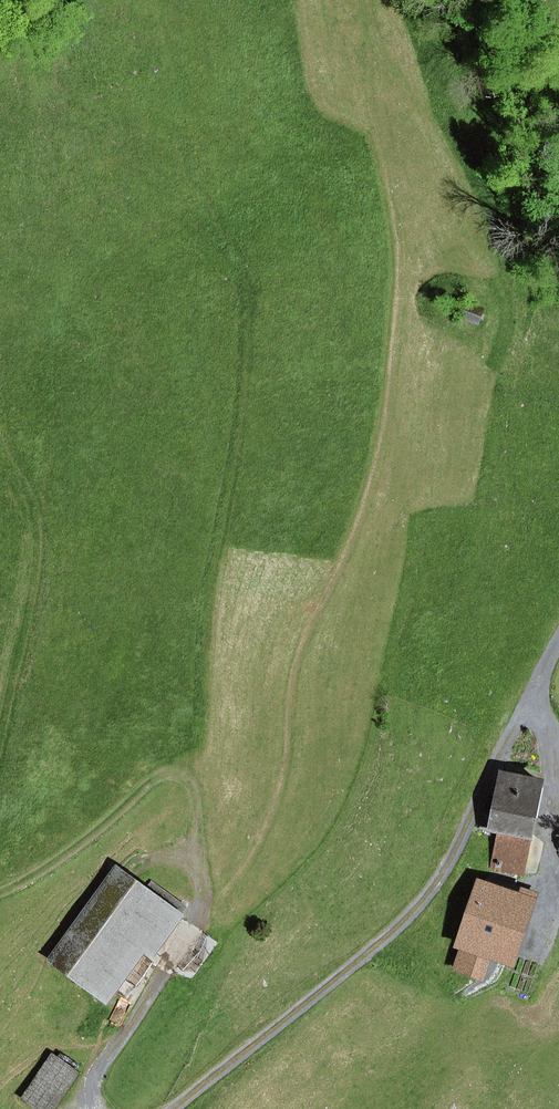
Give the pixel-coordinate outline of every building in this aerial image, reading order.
[(464,301),(459,315),(465,318),(478,323),(484,309),(471,304),(464,301)] [(503,814),(492,868),(523,875),(534,821),(531,820),(539,783),(503,776),(496,813),(503,814)] [(101,994),(139,941),(153,952),(184,908),(152,884),(146,892),(117,871),(53,959),(101,994)] [(482,887),(463,943),(509,958),(527,903),(482,887)] [(38,1108),(55,1108),(80,1072),(53,1055),(23,1099),(38,1108)]
